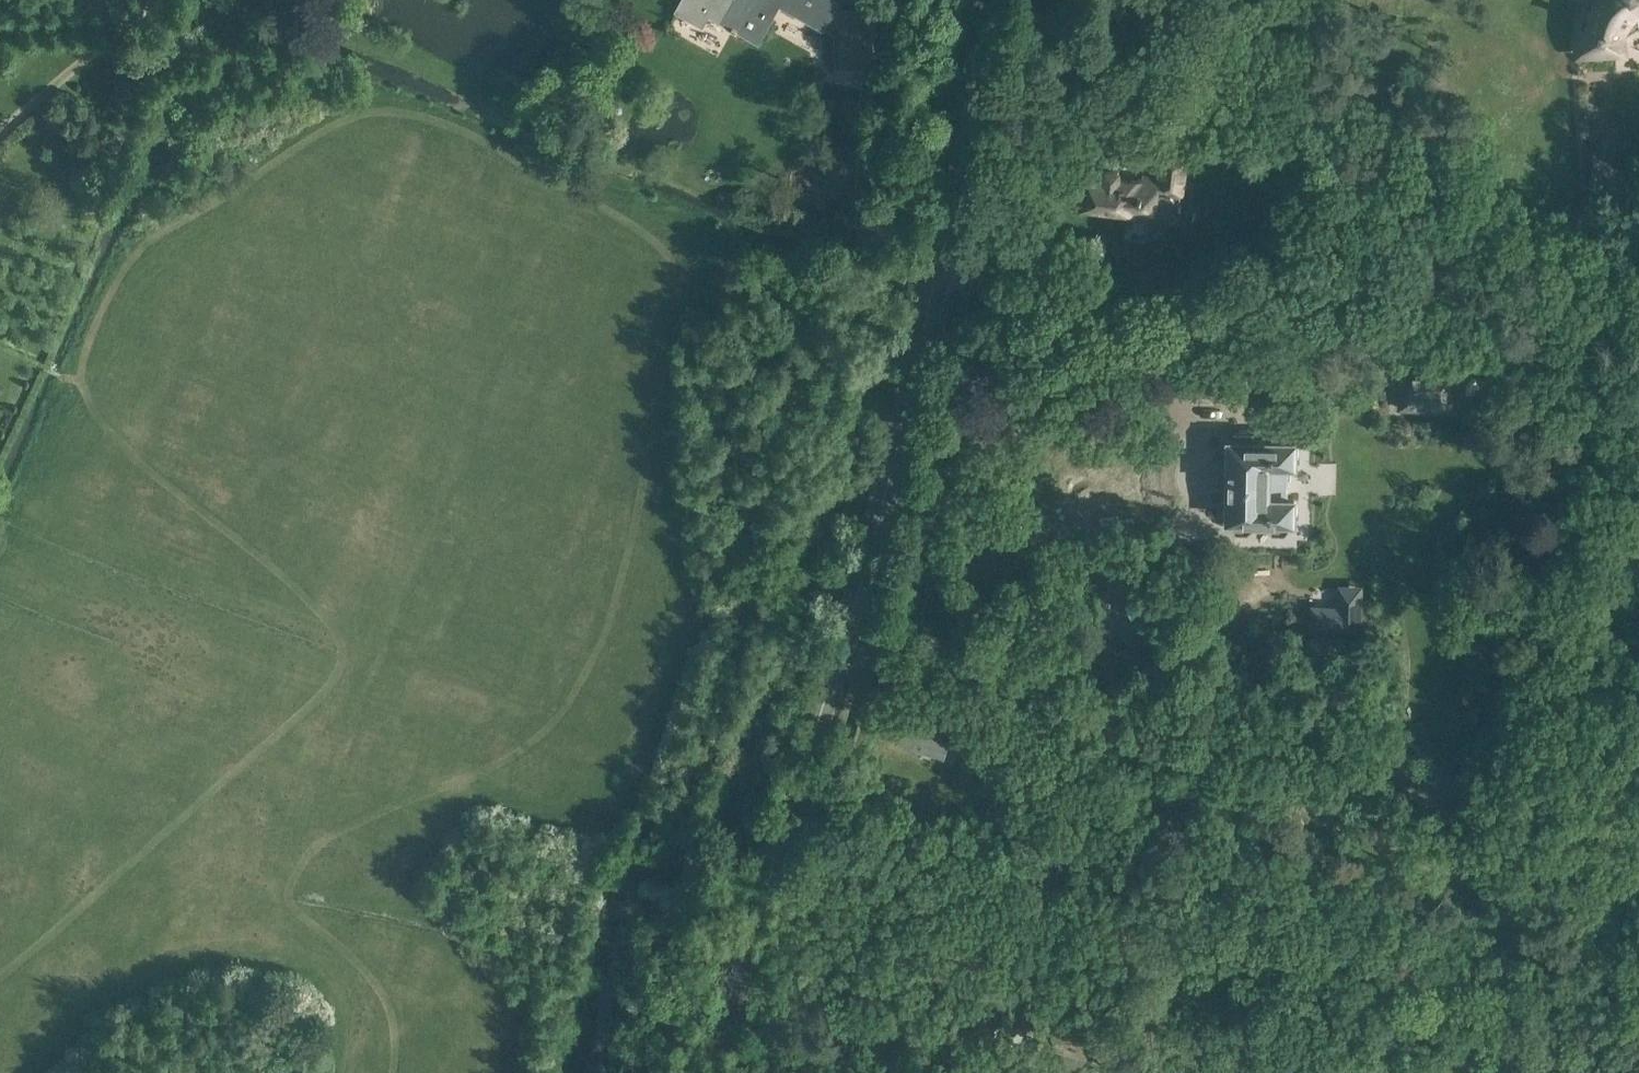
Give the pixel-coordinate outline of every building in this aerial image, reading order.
[(838,2),(835,0),(683,0),(679,9),(703,23),(709,13),(761,42),(774,18),(769,15),(776,2),(823,28),(824,26),(836,33),(836,67),(871,67),(871,55),(876,55),(876,10),(833,11),(838,2)] [(1611,48),(1618,31),(1624,33),(1623,34),(1624,35),(1629,31),(1632,29),(1636,27),(1638,25),(1638,0),(1594,0),(1594,1),(1592,0),(1587,0),(1584,7),(1580,25),(1578,42),(1579,51),(1611,48)] [(1156,177),(1143,175),(1143,181),(1119,178),(1120,169),(1094,166),(1094,169),(1086,168),(1082,204),(1130,210),(1130,214),(1127,214),(1124,237),(1147,239),(1149,218),(1178,221),(1181,194),(1185,195),(1186,184),(1189,185),(1192,149),(1159,145),(1156,177)] [(1451,374),(1420,373),(1400,372),(1399,407),(1450,409),(1451,374)] [(1228,467),(1224,467),(1217,473),(1217,484),(1224,490),(1228,490),(1227,517),(1232,517),(1232,526),(1237,531),(1247,531),(1252,526),(1268,527),(1273,533),(1285,533),(1289,528),(1290,519),(1293,519),(1295,440),(1254,439),(1254,429),(1234,429),(1234,437),(1229,437),(1228,467)] [(1368,619),(1367,580),(1336,581),(1337,620),(1368,619)] [(898,742),(943,757),(947,744),(955,746),(959,733),(951,731),(906,717),(898,742)]
